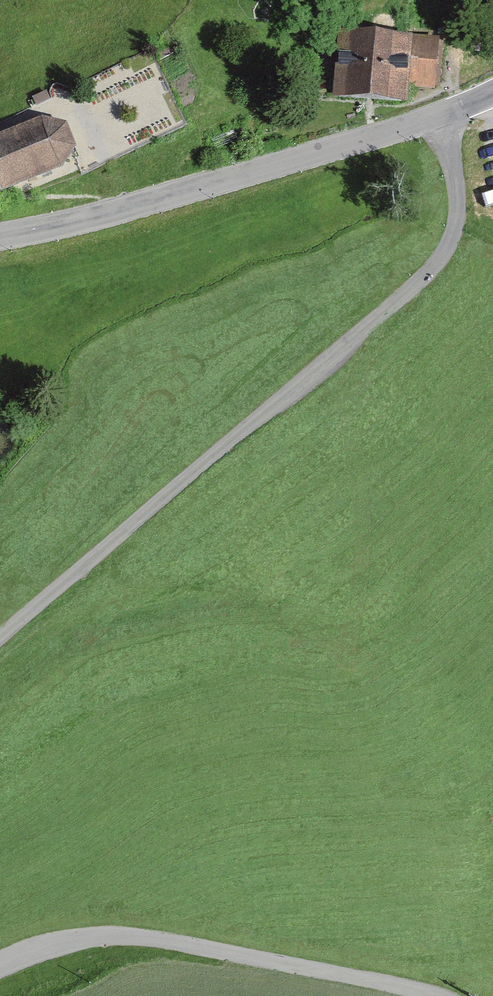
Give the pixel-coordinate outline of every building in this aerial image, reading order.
[(438,43),(338,38),(334,104),(408,108),(409,91),(435,93),(438,43)] [(0,137),(0,187),(4,197),(66,173),(78,155),(68,129),(43,121),(0,137)]
